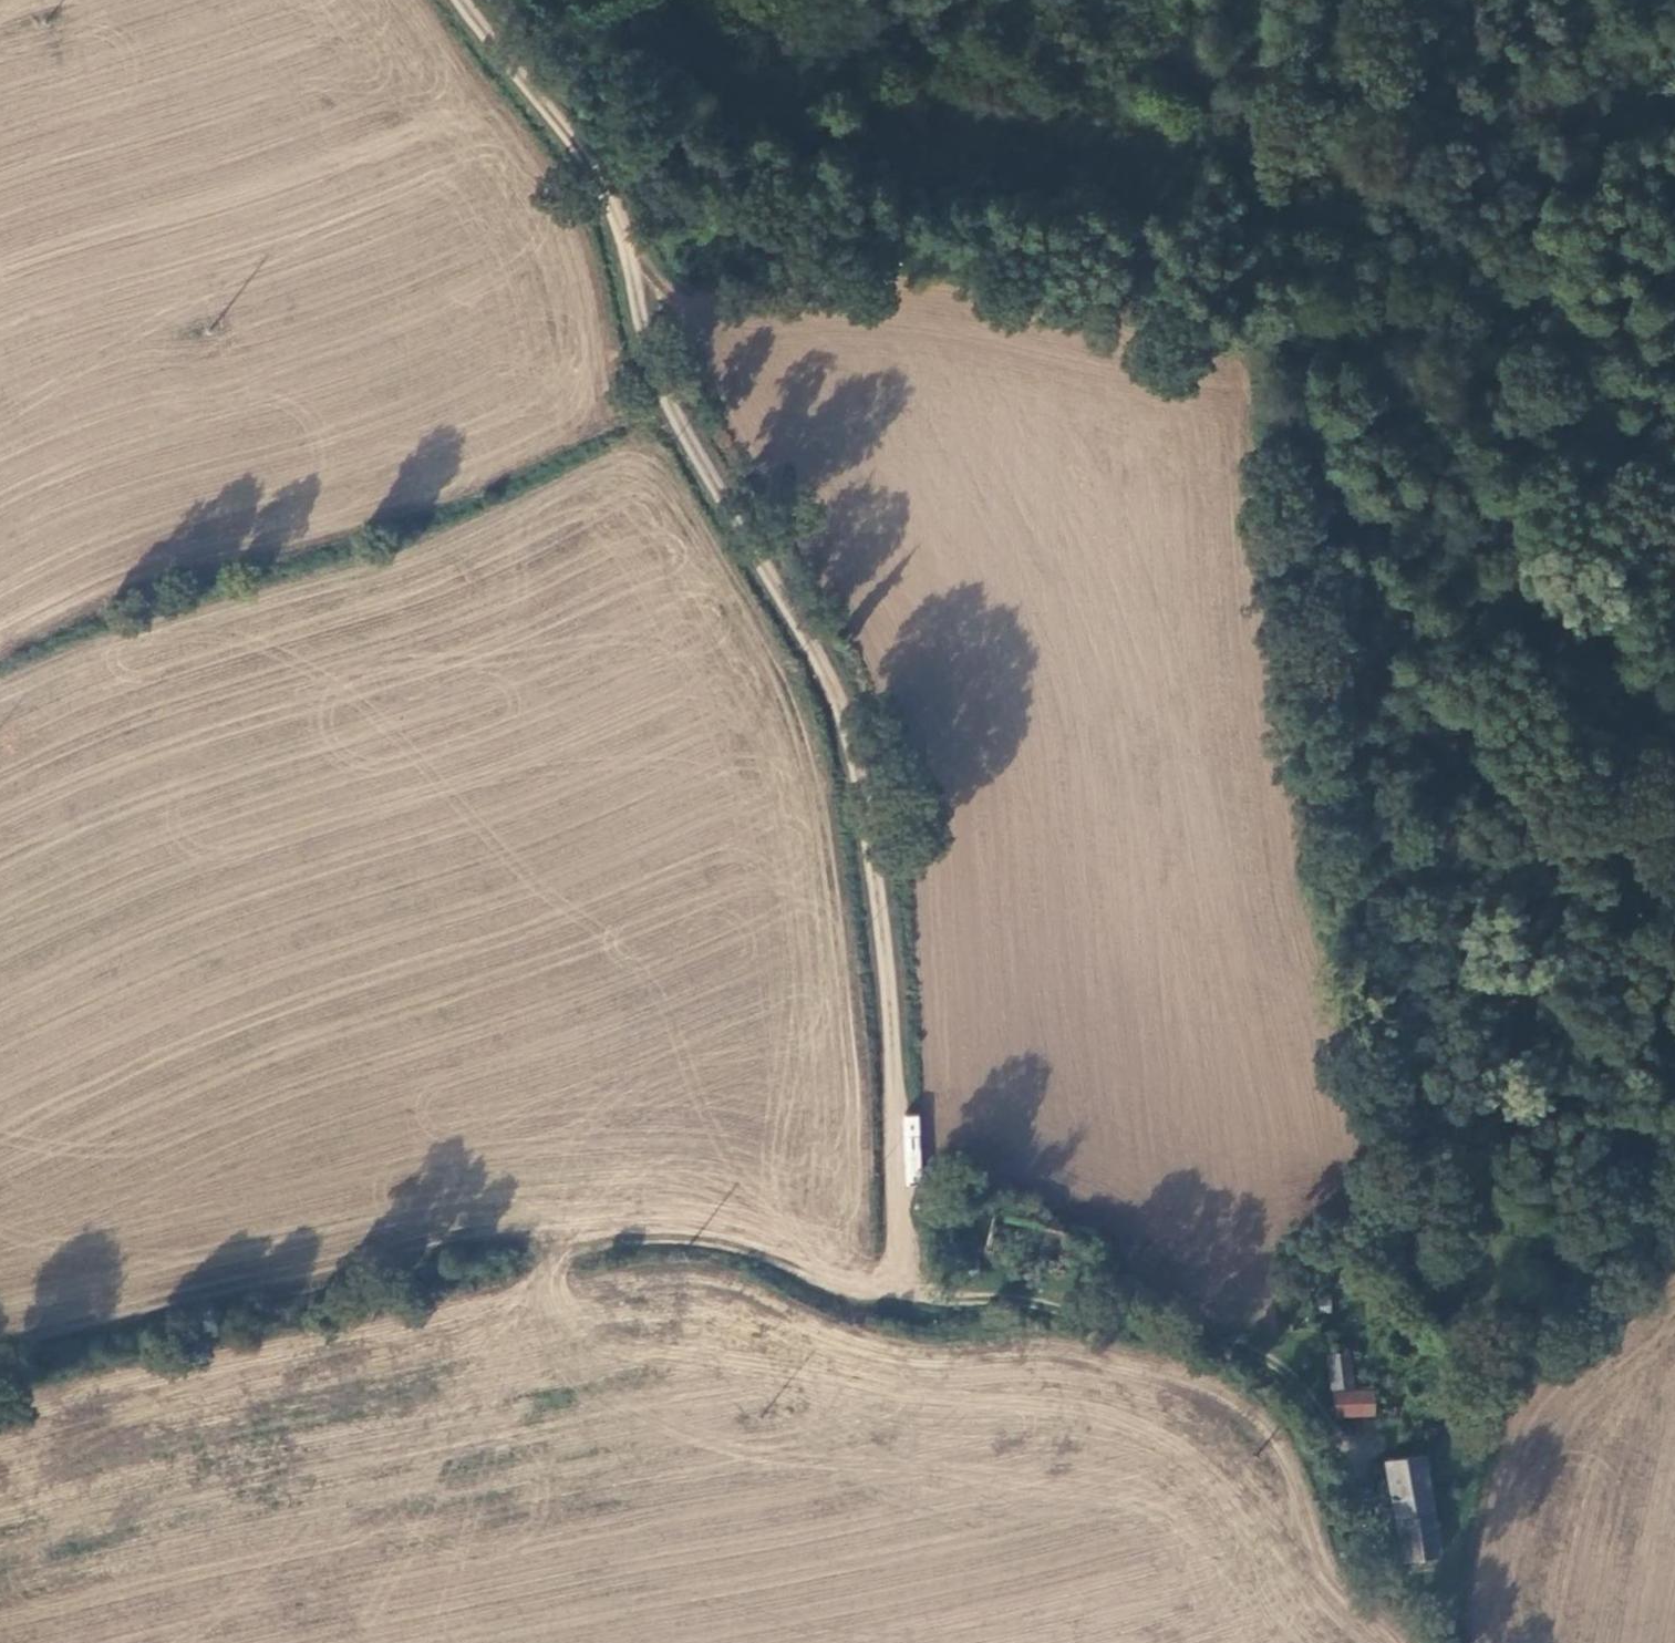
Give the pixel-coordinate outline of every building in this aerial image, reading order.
[(978,1262),(964,1261),(964,1275),(978,1276),(978,1262)] [(1334,1386),(1351,1386),(1350,1353),(1332,1354),(1334,1386)] [(1373,1393),(1335,1394),(1336,1417),(1375,1416),(1373,1393)] [(1423,1454),(1386,1462),(1406,1560),(1442,1553),(1423,1454)]
